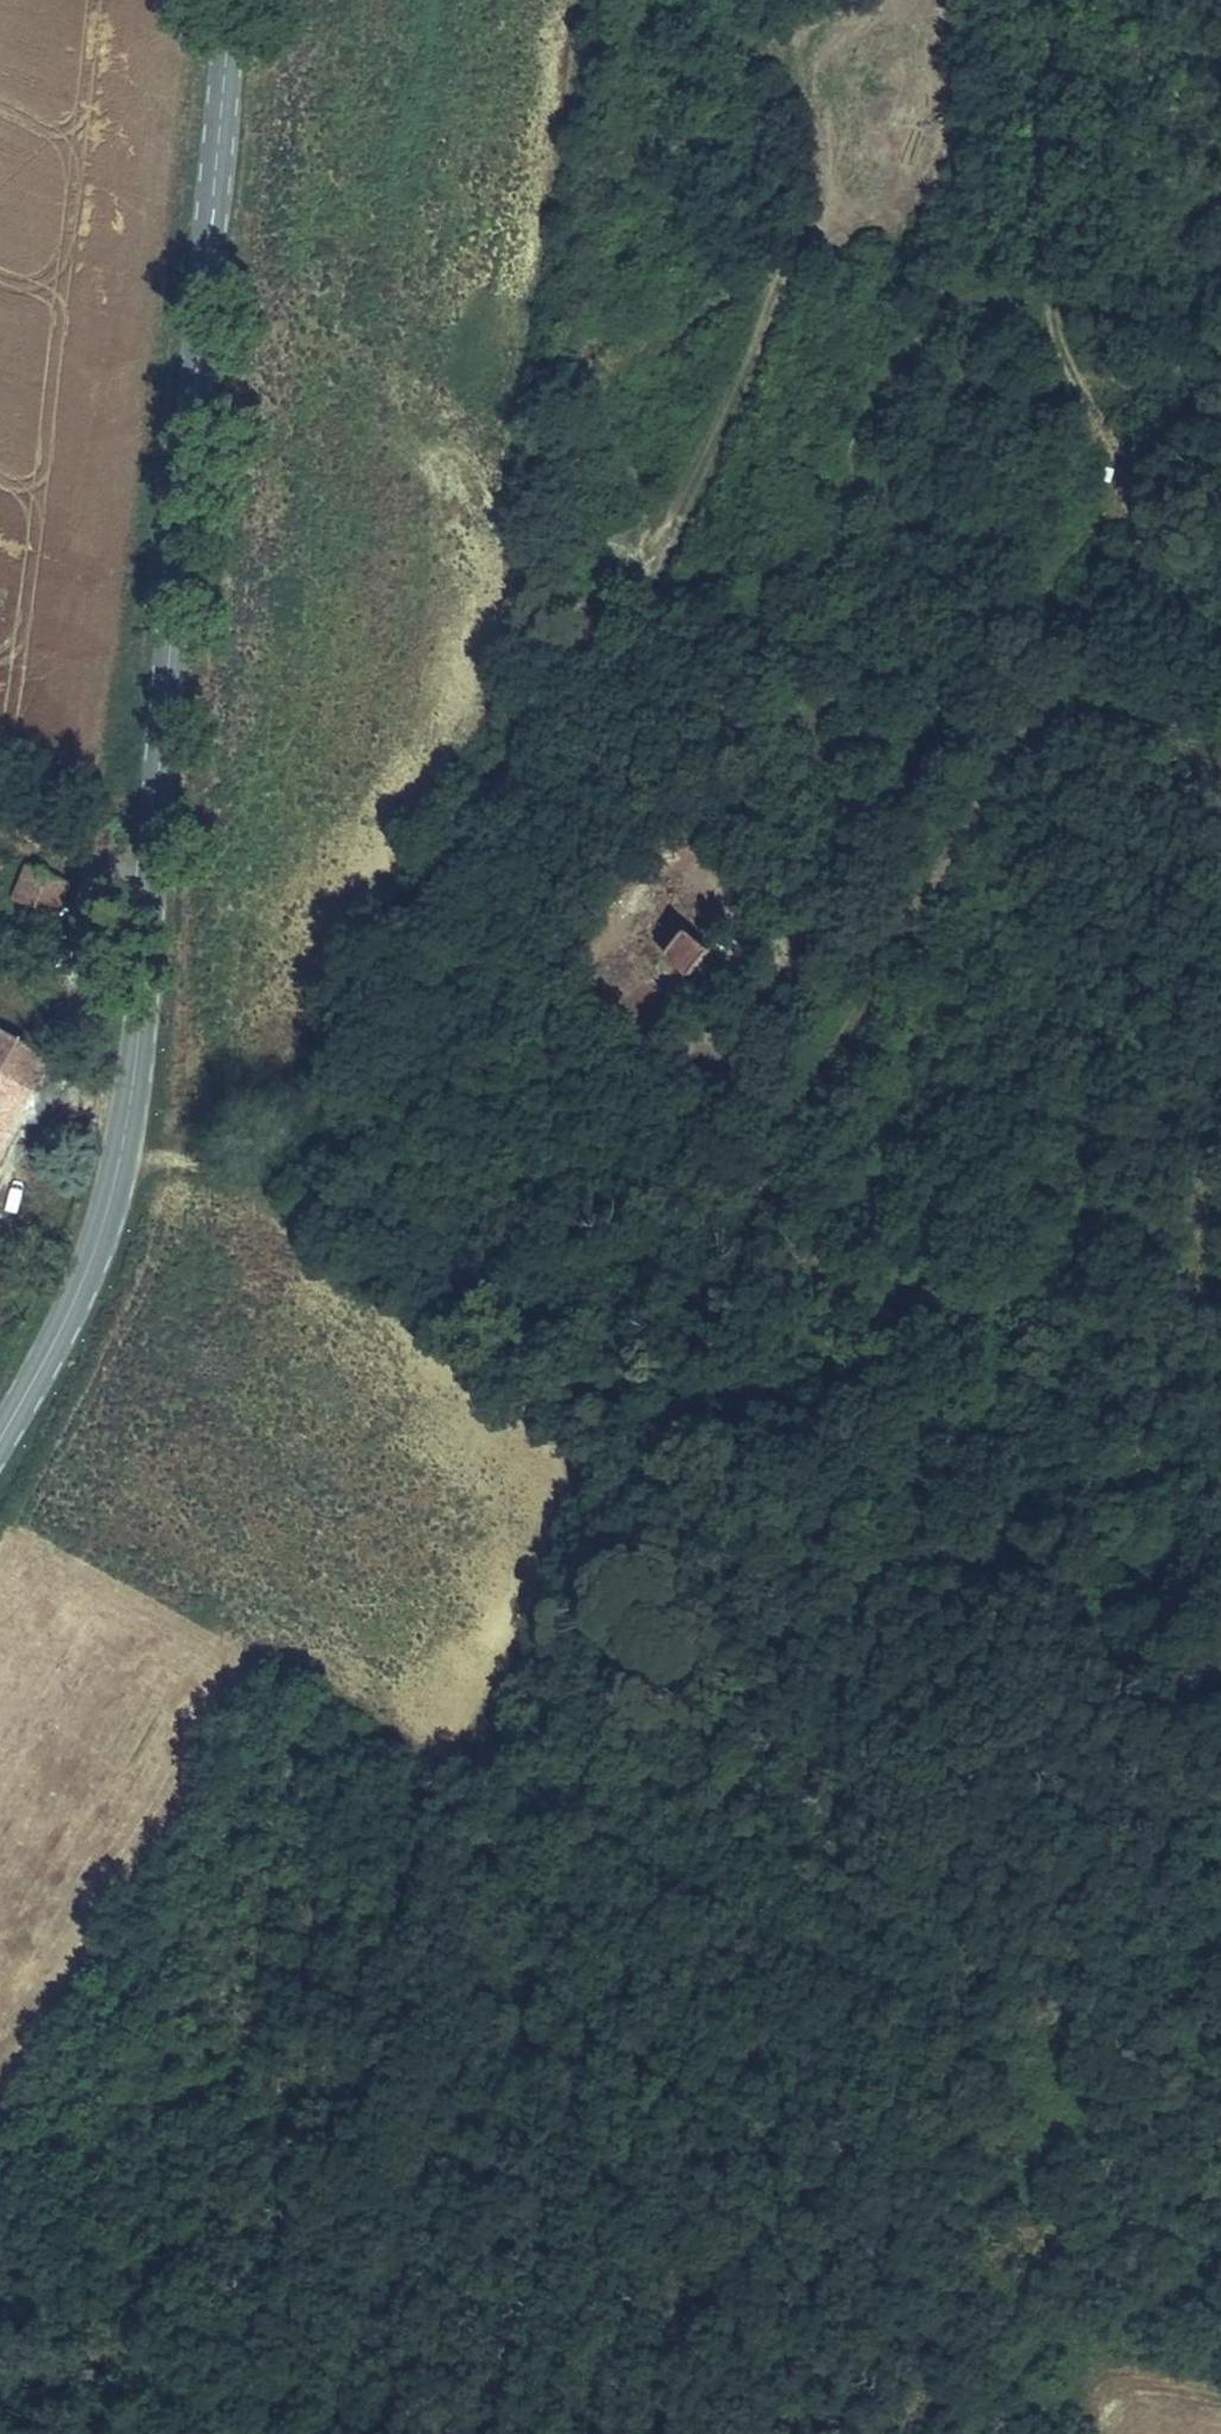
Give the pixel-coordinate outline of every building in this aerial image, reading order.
[(27,873),(13,909),(53,924),(66,886),(27,873)] [(684,931),(667,958),(692,978),(711,953),(684,931)] [(0,1035),(0,1145),(41,1065),(23,1047),(0,1035)]
